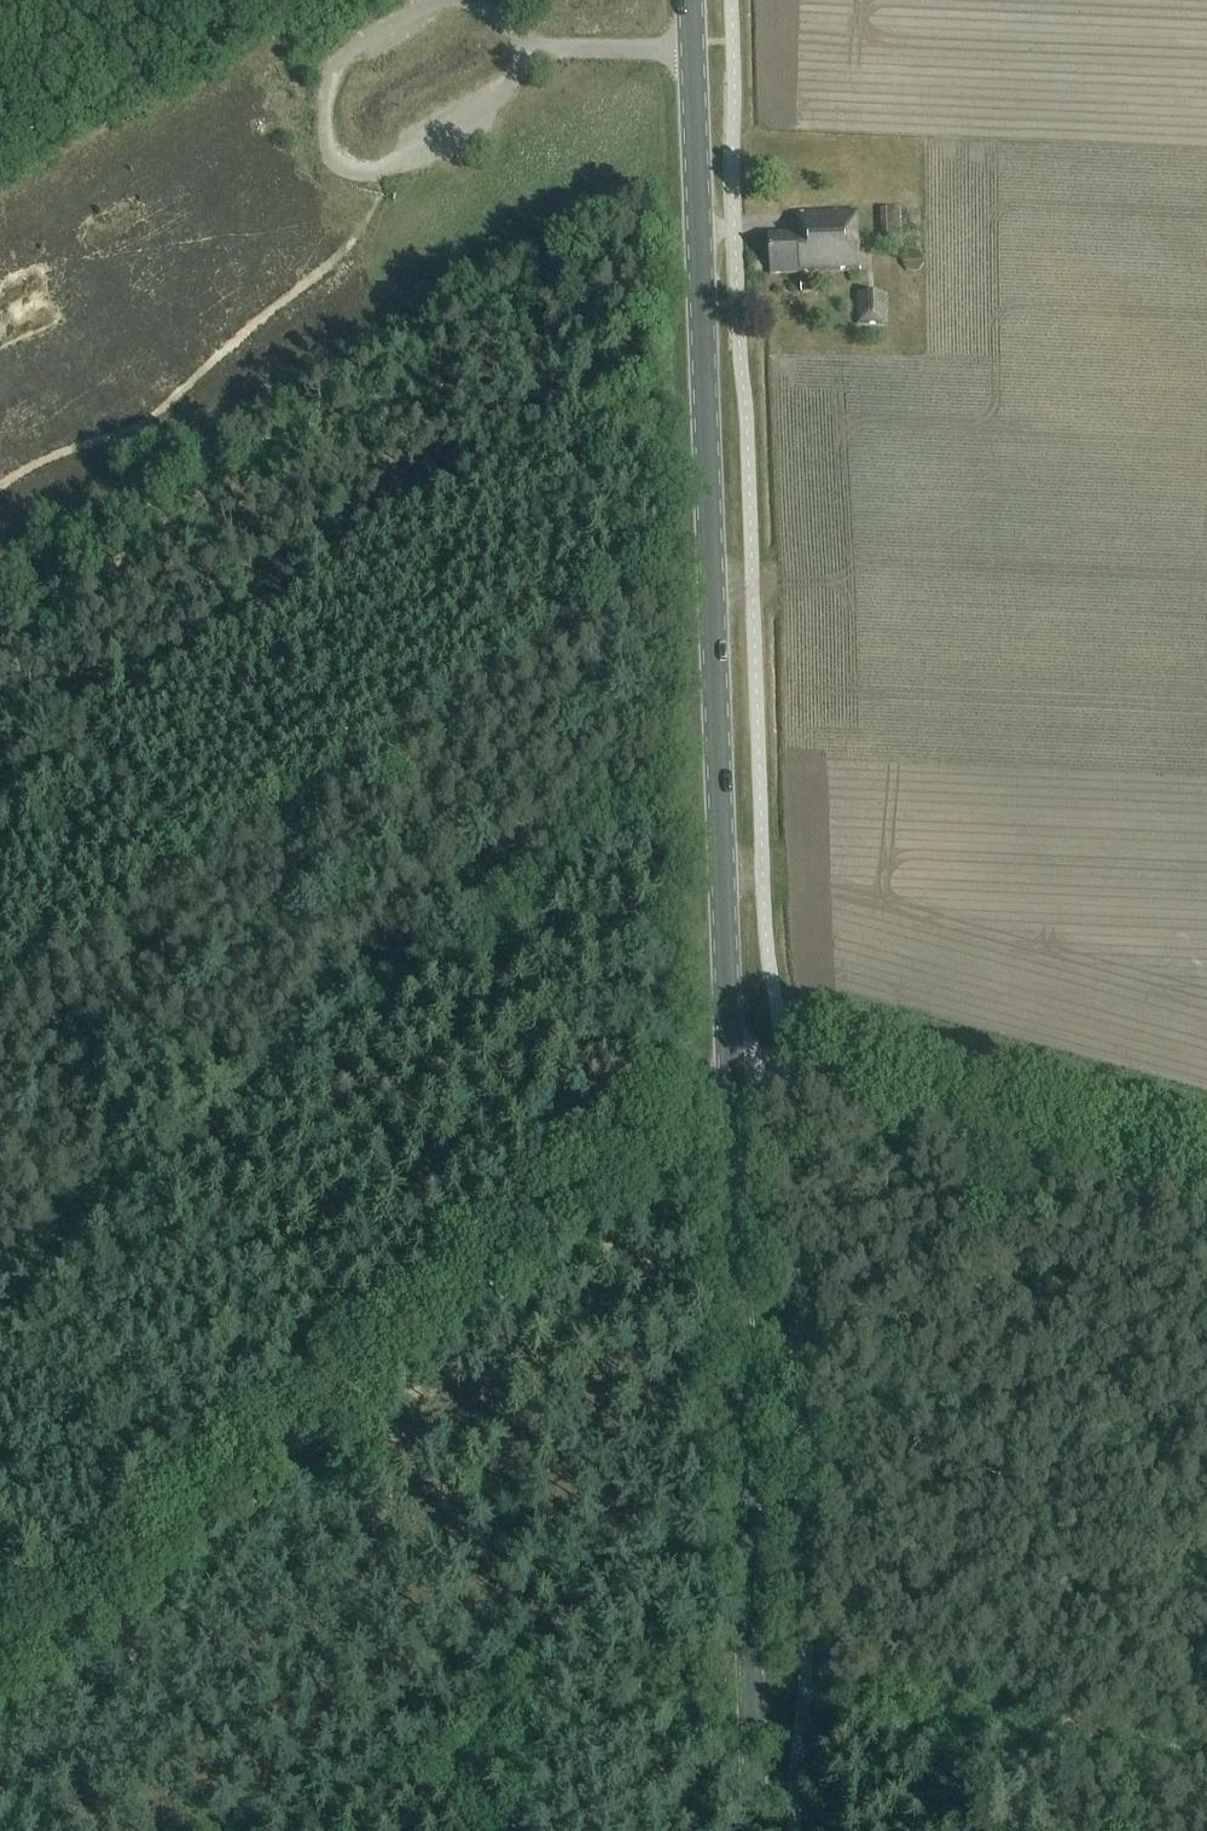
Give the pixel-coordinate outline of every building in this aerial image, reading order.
[(882,247),(902,246),(901,210),(881,211),(882,247)] [(771,275),(860,271),(858,212),(797,215),(797,237),(769,238),(771,275)] [(802,294),(814,294),(813,283),(801,284),(802,294)] [(888,325),(888,296),(855,295),(856,325),(888,325)]
